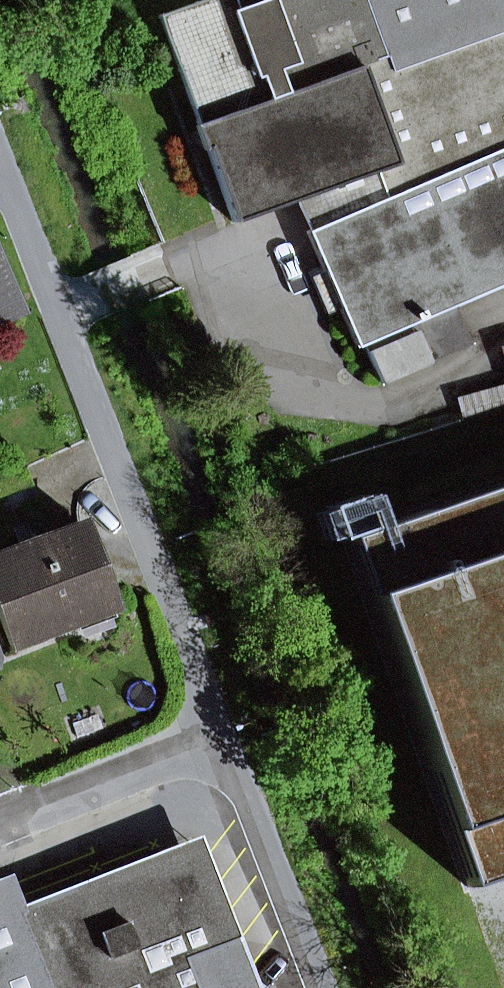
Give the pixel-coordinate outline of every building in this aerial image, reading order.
[(158,16),(233,223),(291,200),(316,191),(329,221),(305,231),(354,347),(362,344),(379,383),(469,344),(452,305),(503,283),(503,0),(200,0),(158,16)] [(305,231),(329,221),(316,191),(291,200),(305,231)] [(23,311),(0,257),(0,323),(23,311)] [(503,408),(503,386),(457,400),(463,420),(503,408)] [(344,537),(467,888),(503,875),(503,481),(344,537)] [(10,645),(113,607),(83,525),(0,556),(0,618),(10,645)] [(187,875),(204,869),(195,845),(178,851),(187,875)] [(204,869),(187,875),(178,851),(177,850),(8,916),(0,896),(0,987),(250,987),(204,869)]
